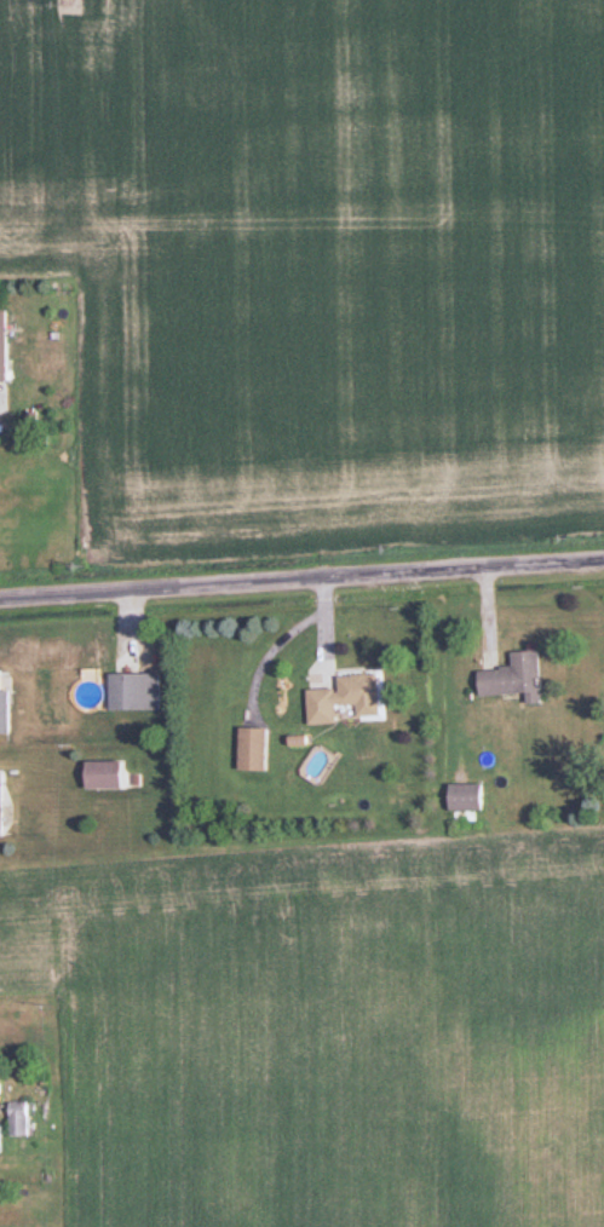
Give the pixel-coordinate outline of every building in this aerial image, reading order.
[(0,309),(0,379),(11,379),(11,309),(0,309)] [(529,694),(529,704),(544,704),(542,651),(515,652),(515,668),(482,669),(482,695),(529,694)] [(7,690),(7,670),(0,670),(0,733),(13,733),(13,690),(7,690)] [(113,710),(162,710),(162,673),(113,673),(113,710)] [(309,689),(311,724),(340,723),(339,706),(359,705),(359,717),(383,716),(381,673),(340,674),(340,687),(309,689)] [(241,770),(270,770),(270,727),(241,727),(241,770)] [(89,760),(89,788),(127,789),(128,761),(89,760)] [(452,819),(475,819),(475,809),(485,809),(485,784),(452,784),(452,819)] [(11,1136),(31,1136),(31,1101),(11,1101),(11,1136)]
